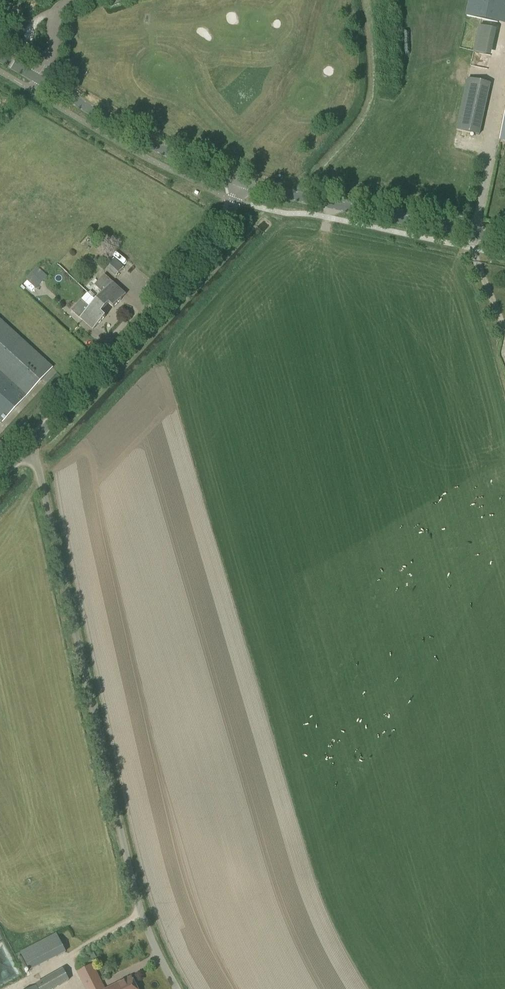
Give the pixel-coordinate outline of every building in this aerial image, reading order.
[(498,23),(503,0),(470,0),(467,16),(498,23)] [(108,265),(118,274),(124,268),(114,258),(108,265)] [(36,289),(47,277),(36,267),(25,279),(36,289)] [(97,300),(106,308),(104,306),(108,302),(114,307),(122,299),(112,289),(116,284),(105,274),(100,279),(105,284),(100,289),(104,292),(97,300)] [(106,308),(97,300),(90,307),(87,304),(82,309),(77,305),(72,310),(83,320),(87,315),(98,325),(106,316),(100,311),(104,307),(106,308)] [(3,423),(43,379),(53,368),(0,319),(0,420),(3,423)] [(30,971),(67,953),(57,933),(20,953),(30,971)] [(87,988),(105,988),(93,965),(78,972),(87,988)] [(69,981),(63,969),(36,984),(39,988),(55,988),(69,981)] [(132,977),(107,988),(138,988),(132,977)]
